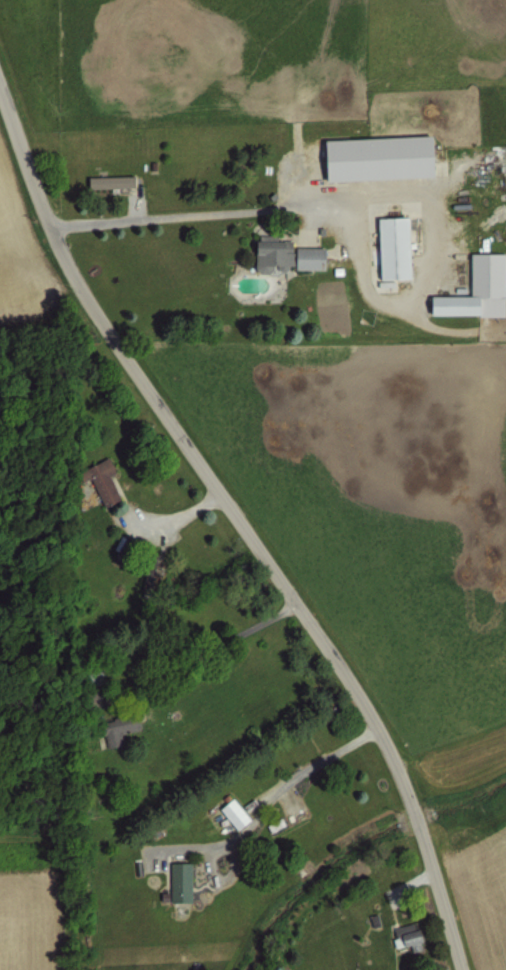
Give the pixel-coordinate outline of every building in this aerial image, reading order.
[(318,140),(320,183),(428,177),(426,134),(318,140)] [(85,175),(85,191),(134,189),(133,173),(85,175)] [(406,216),(407,277),(374,278),(374,216),(406,216)] [(285,252),(288,252),(287,264),(282,264),(282,269),(280,270),(276,270),(273,267),(273,263),(267,263),(267,266),(264,270),(259,272),(255,270),(251,268),(252,240),(256,240),(256,237),(285,237),(285,252)] [(319,244),(319,266),(290,266),(290,244),(319,244)] [(424,292),(425,313),(499,312),(498,252),(464,252),(464,291),(424,292)] [(76,471),(81,479),(86,477),(101,506),(119,497),(106,473),(111,470),(103,456),(76,471)] [(130,500),(115,459),(93,468),(108,508),(130,500)] [(92,721),(100,744),(140,730),(132,707),(92,721)] [(216,807),(233,829),(246,818),(229,796),(216,807)] [(263,824),(267,832),(281,824),(277,816),(263,824)] [(187,860),(188,900),(167,901),(167,860),(187,860)] [(365,915),(368,927),(377,924),(374,912),(365,915)] [(392,927),(398,944),(407,940),(410,949),(419,946),(418,941),(421,939),(414,918),(392,927)]
